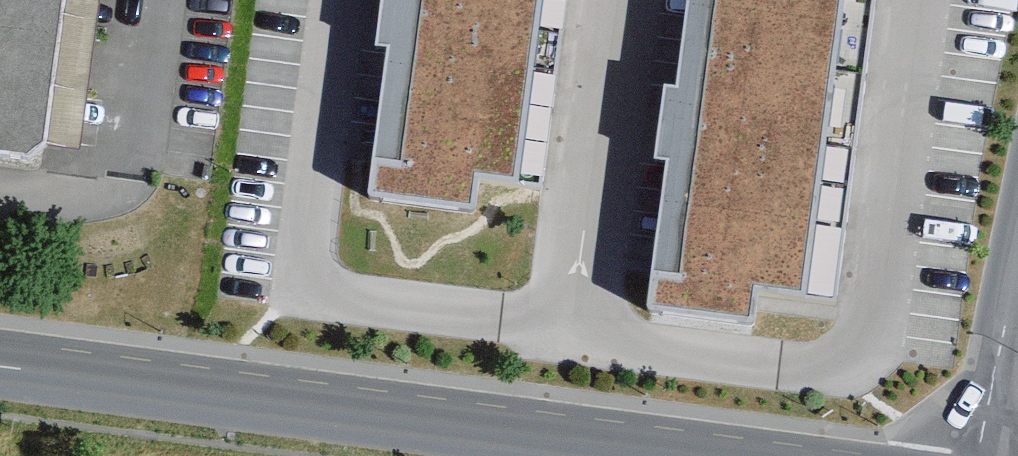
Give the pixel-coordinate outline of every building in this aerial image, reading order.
[(25,168),(45,154),(65,0),(0,0),(0,165),(25,168)] [(401,171),(375,168),(371,198),(470,211),(474,184),(543,193),(568,0),(423,0),(401,171)] [(681,280),(655,276),(650,315),(756,329),(760,297),(838,307),(878,0),(717,0),(681,280)]
